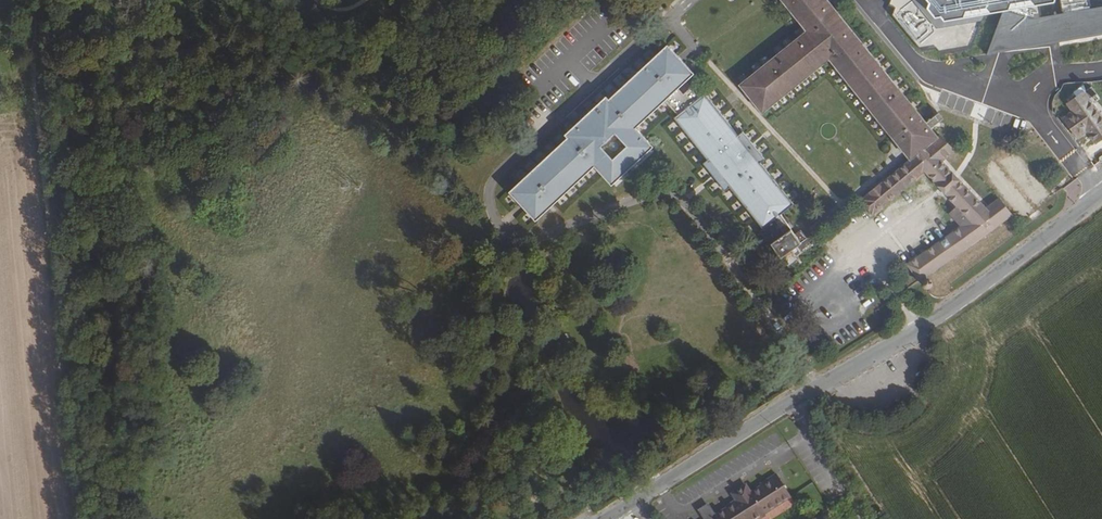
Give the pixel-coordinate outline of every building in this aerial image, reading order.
[(826,0),(780,0),(802,27),(736,80),(758,106),(824,54),(906,157),(856,199),(869,215),(925,169),(938,184),(954,172),(940,156),(951,148),(940,133),(934,133),(927,123),(826,0)] [(889,14),(917,48),(930,47),(935,54),(965,47),(981,5),(996,4),(1031,0),(895,0),(889,14)] [(610,187),(652,149),(634,129),(692,75),(666,47),(607,101),(605,98),(563,136),(567,140),(508,194),(534,222),(593,168),(610,187)] [(1091,103),(1099,97),(1091,87),(1067,103),(1073,112),(1064,119),(1077,139),(1087,133),(1094,142),(1101,136),(1101,118),(1091,103)] [(787,205),(755,164),(761,159),(738,130),(735,133),(704,91),(671,117),(702,157),(696,162),(720,190),(724,187),(756,230),(766,221),(776,234),(764,245),(829,322),(857,299),(808,241),(798,250),(794,245),(798,240),(776,214),(787,205)] [(1029,129),(1037,123),(1031,114),(1022,120),(1029,129)] [(960,180),(954,172),(938,184),(945,191),(960,180)] [(932,269),(1011,213),(998,196),(983,207),(960,180),(945,191),(956,204),(950,209),(960,224),(908,264),(919,278),(926,273),(926,279),(927,285),(931,289),(935,290),(939,290),(942,288),(945,284),(946,281),(945,275),(944,273),(941,271),(937,270),(932,269)] [(792,498),(777,475),(704,518),(758,518),(792,498)]
